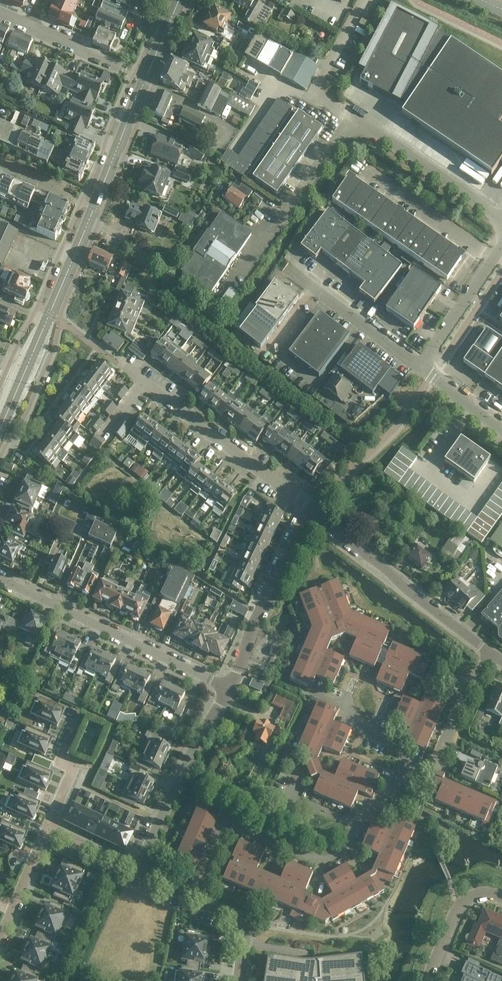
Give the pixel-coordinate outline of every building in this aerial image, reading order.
[(47,8),(69,17),(69,15),(72,6),(57,0),(51,0),(49,6),(48,6),(47,8)] [(100,9),(125,20),(128,13),(143,19),(151,0),(104,0),(100,9)] [(254,1),(255,0),(234,0),(233,2),(249,10),(242,22),(256,29),(259,23),(261,24),(269,9),(254,1)] [(391,5),(358,69),(365,72),(359,82),(400,103),(439,30),(398,9),(391,5)] [(47,8),(43,18),(64,27),(69,17),(47,8)] [(286,8),(281,16),(292,22),(296,14),(286,8)] [(120,43),(119,40),(116,39),(116,38),(103,32),(105,27),(119,33),(125,20),(100,9),(95,22),(101,25),(99,31),(98,30),(92,44),(110,52),(110,51),(114,52),(116,51),(120,43)] [(218,30),(224,33),(222,36),(229,40),(234,31),(225,26),(228,20),(230,22),(231,19),(214,9),(210,16),(205,25),(217,32),(218,30)] [(365,28),(368,23),(361,19),(358,25),(365,28)] [(237,26),(247,32),(248,33),(251,28),(239,22),(237,26)] [(1,49),(9,30),(0,26),(0,51),(1,49)] [(16,54),(17,51),(23,37),(14,32),(11,39),(8,38),(5,46),(7,47),(13,49),(9,57),(14,59),(16,54)] [(256,64),(269,43),(257,36),(244,57),(256,64)] [(33,41),(23,37),(17,51),(26,55),(33,41)] [(189,49),(210,58),(214,50),(211,49),(213,45),(210,44),(194,37),(189,49)] [(401,114),(492,175),(501,160),(501,78),(450,42),(401,114)] [(281,50),(269,43),(256,64),(269,71),(281,50)] [(189,49),(187,48),(184,55),(186,56),(184,60),(203,69),(205,65),(207,66),(210,58),(189,49)] [(293,57),(281,50),(269,71),(281,78),(281,77),(293,57)] [(319,67),(295,53),(293,57),(281,77),(305,90),(319,67)] [(23,64),(20,72),(26,75),(24,81),(41,88),(51,65),(34,58),(32,63),(25,60),(23,64)] [(166,71),(192,82),(194,75),(186,72),(189,67),(171,59),(166,71)] [(51,65),(41,88),(58,96),(62,87),(67,90),(73,77),(68,75),(68,73),(51,65)] [(107,81),(110,74),(104,71),(101,79),(107,81)] [(192,82),(166,71),(161,83),(179,90),(179,89),(183,91),(186,86),(189,88),(192,82)] [(73,77),(67,90),(80,95),(77,103),(77,104),(89,109),(93,100),(96,102),(104,84),(81,74),(79,79),(73,77)] [(255,106),(231,93),(230,96),(207,85),(197,106),(220,116),(225,104),(249,117),(255,106)] [(157,93),(153,103),(149,112),(163,119),(161,123),(168,126),(174,110),(168,107),(172,99),(157,93)] [(278,99),(274,105),(289,115),(293,109),(278,99)] [(80,138),(84,127),(87,129),(95,111),(89,109),(77,104),(77,103),(72,101),(64,119),(72,122),(68,132),(80,138)] [(274,105),(270,111),(285,121),(289,115),(274,105)] [(5,118),(9,109),(5,107),(1,116),(5,118)] [(184,108),(178,120),(203,132),(209,120),(184,108)] [(270,111),(266,116),(281,127),(285,121),(270,111)] [(0,129),(0,144),(5,146),(13,128),(14,128),(19,113),(16,112),(12,121),(11,121),(9,126),(3,123),(0,129)] [(293,120),(317,137),(322,129),(314,124),(315,123),(315,122),(314,122),(314,121),(313,120),(312,120),(311,120),(311,121),(310,121),(298,112),(297,113),(293,120)] [(26,127),(30,118),(26,116),(25,116),(21,125),(26,127)] [(241,128),(244,121),(234,116),(231,123),(241,128)] [(266,116),(262,122),(277,132),(281,127),(266,116)] [(37,129),(40,123),(34,120),(31,126),(37,129)] [(293,120),(282,135),(307,152),(317,137),(293,120)] [(262,122),(258,128),(273,138),(277,132),(262,122)] [(40,123),(37,129),(38,129),(48,133),(51,127),(40,123)] [(15,151),(23,133),(14,128),(13,128),(5,146),(15,151)] [(258,128),(254,134),(269,144),(273,138),(258,128)] [(42,163),(47,165),(51,155),(54,148),(59,138),(61,132),(56,130),(50,145),(44,142),(36,160),(37,161),(37,163),(40,164),(42,163)] [(23,133),(15,151),(25,155),(34,137),(23,133)] [(254,134),(250,140),(265,150),(269,144),(254,134)] [(282,135),(268,156),(292,173),(307,152),(282,135)] [(34,137),(25,155),(36,160),(44,142),(34,137)] [(73,137),(68,149),(90,158),(95,147),(73,137)] [(183,146),(175,143),(176,141),(171,138),(170,141),(159,137),(152,154),(176,163),(183,146)] [(250,140),(246,146),(261,156),(265,150),(250,140)] [(201,161),(205,154),(192,145),(188,151),(201,161)] [(246,146),(242,151),(257,162),(261,156),(246,146)] [(90,158),(68,149),(63,160),(85,170),(86,168),(88,168),(89,166),(88,164),(90,158)] [(233,153),(228,150),(220,161),(225,165),(233,153)] [(242,151),(238,157),(254,167),(257,162),(242,151)] [(238,157),(233,153),(225,165),(246,179),(254,167),(238,157)] [(51,160),(61,165),(58,171),(79,181),(81,180),(85,170),(63,160),(58,158),(53,155),(51,160)] [(268,156),(257,171),(282,188),(292,173),(268,156)] [(138,186),(142,188),(142,189),(160,196),(169,173),(152,167),(150,172),(144,170),(138,186)] [(189,182),(191,176),(176,170),(174,176),(189,182)] [(257,171),(252,178),(276,195),(282,188),(257,171)] [(0,187),(0,198),(6,201),(15,182),(4,177),(0,187)] [(332,202),(344,210),(361,186),(349,177),(332,202)] [(492,191),(498,181),(494,178),(488,189),(492,191)] [(15,182),(6,201),(17,205),(25,187),(15,182)] [(244,203),(252,192),(241,185),(239,189),(233,185),(224,198),(239,209),(243,202),(244,203)] [(344,210),(357,219),(374,195),(361,186),(344,210)] [(25,187),(17,205),(27,210),(31,202),(35,192),(35,191),(25,187)] [(265,196),(257,190),(250,199),(259,205),(265,196)] [(40,194),(35,192),(31,202),(40,206),(65,217),(69,207),(68,205),(48,196),(45,201),(38,198),(40,194)] [(357,219),(370,228),(387,203),(374,195),(357,219)] [(370,228),(383,237),(400,212),(387,203),(370,228)] [(137,226),(153,233),(161,214),(144,208),(143,210),(131,205),(126,218),(138,223),(137,226)] [(38,218),(60,228),(65,217),(40,206),(37,213),(40,214),(38,218)] [(9,209),(4,207),(0,214),(5,216),(9,209)] [(170,216),(170,215),(176,218),(175,219),(176,219),(179,212),(173,209),(169,215),(170,216)] [(350,229),(327,212),(300,248),(315,260),(321,253),(328,258),(350,229)] [(383,237),(395,246),(412,221),(400,212),(383,237)] [(23,219),(21,223),(31,228),(30,229),(55,240),(56,236),(59,236),(61,231),(60,229),(60,228),(38,218),(35,225),(32,224),(31,223),(34,217),(26,213),(23,219)] [(178,220),(190,226),(194,220),(181,213),(178,220)] [(251,235),(243,230),(221,214),(208,233),(198,248),(196,248),(195,248),(194,248),(194,249),(193,250),(194,251),(195,252),(194,254),(181,273),(211,293),(227,271),(251,235)] [(21,223),(23,219),(16,216),(14,222),(20,225),(21,223)] [(395,246),(408,255),(425,230),(412,221),(395,246)] [(2,265),(18,232),(0,224),(0,264),(2,265)] [(350,229),(328,258),(342,269),(364,240),(350,229)] [(408,255),(421,263),(438,239),(425,230),(408,255)] [(421,263),(434,272),(451,248),(438,239),(421,263)] [(379,251),(364,240),(342,269),(357,280),(379,251)] [(94,248),(91,256),(126,271),(128,265),(112,258),(113,257),(94,248)] [(434,272),(446,281),(463,256),(451,248),(434,272)] [(401,268),(379,251),(357,280),(364,285),(359,293),(374,304),(401,268)] [(123,278),(126,271),(91,256),(88,264),(106,272),(107,271),(123,278)] [(413,270),(399,290),(427,309),(441,289),(413,270)] [(26,291),(30,282),(10,272),(5,284),(2,291),(5,292),(5,293),(16,298),(14,301),(22,305),(24,301),(26,302),(26,301),(27,301),(29,299),(30,298),(30,296),(29,294),(30,293),(26,291)] [(256,309),(239,332),(260,349),(298,299),(275,282),(255,308),(256,309)] [(222,302),(230,306),(236,291),(228,287),(222,302)] [(413,330),(427,309),(399,290),(385,310),(413,330)] [(116,304),(139,313),(144,302),(132,297),(119,292),(117,299),(118,300),(116,304)] [(154,307),(158,295),(147,292),(144,304),(154,307)] [(135,324),(135,325),(139,313),(116,304),(115,303),(112,310),(114,311),(112,315),(135,324)] [(4,329),(5,326),(10,329),(16,315),(0,308),(0,328),(4,329)] [(133,343),(128,349),(133,353),(140,343),(131,336),(135,325),(112,315),(110,320),(109,320),(106,327),(126,334),(124,337),(133,343)] [(303,366),(333,326),(318,315),(288,354),(303,366)] [(177,327),(182,331),(185,327),(176,321),(173,326),(177,327)] [(333,326),(303,366),(318,377),(348,338),(333,326)] [(501,351),(501,340),(486,329),(463,363),(484,377),(501,351)] [(111,334),(109,337),(107,336),(103,341),(117,351),(123,343),(111,334)] [(172,343),(164,337),(150,355),(159,361),(169,347),(172,343)] [(137,357),(145,346),(140,343),(133,353),(137,357)] [(169,347),(159,361),(167,367),(177,353),(180,350),(172,343),(169,347)] [(391,370),(358,345),(340,370),(335,377),(335,376),(325,389),(341,401),(347,393),(347,392),(355,381),(372,394),(391,370)] [(142,360),(150,350),(145,346),(137,357),(142,360)] [(177,353),(167,367),(175,374),(189,355),(181,349),(180,350),(177,353)] [(501,389),(501,351),(484,377),(501,390),(501,389)] [(175,374),(183,380),(194,366),(197,362),(189,355),(175,374)] [(92,370),(108,382),(114,374),(98,362),(92,370)] [(232,372),(235,368),(227,362),(224,366),(227,369),(232,372)] [(202,372),(194,366),(183,380),(191,386),(202,372)] [(86,378),(102,390),(108,382),(92,370),(86,378)] [(200,392),(211,379),(202,372),(191,386),(200,392)] [(80,386),(96,398),(102,390),(86,378),(80,386)] [(116,388),(125,395),(128,391),(119,384),(116,388)] [(209,385),(199,399),(207,405),(218,391),(209,385)] [(96,398),(80,386),(74,394),(90,406),(96,398)] [(125,395),(116,388),(113,393),(122,400),(125,395)] [(218,391),(207,405),(215,412),(226,397),(218,391)] [(237,400),(229,393),(226,397),(215,412),(223,418),(237,400)] [(70,404),(83,414),(90,406),(74,394),(67,402),(70,404)] [(104,404),(113,411),(116,407),(107,400),(104,404)] [(223,418),(231,424),(242,410),(245,406),(237,400),(223,418)] [(70,404),(67,402),(61,410),(77,422),(83,414),(70,404)] [(275,405),(281,410),(284,406),(278,402),(275,405)] [(113,411),(104,404),(100,409),(110,416),(113,411)] [(242,410),(231,424),(240,430),(253,412),(245,405),(242,410)] [(80,424),(77,422),(61,410),(55,418),(60,422),(73,432),(74,432),(80,424)] [(240,430),(248,436),(262,418),(253,412),(240,430)] [(122,419),(133,427),(136,422),(125,414),(122,419)] [(137,442),(152,422),(144,416),(129,435),(137,442)] [(92,420),(101,427),(104,423),(95,417),(92,420)] [(266,428),(269,424),(262,418),(248,436),(256,442),(266,428)] [(119,423),(130,431),(133,427),(122,419),(119,423)] [(101,427),(92,420),(88,425),(97,432),(101,427)] [(262,440),(270,446),(284,428),(276,421),(262,440)] [(54,430),(70,442),(73,444),(79,436),(74,432),(73,432),(60,422),(54,430)] [(152,422),(137,442),(136,443),(144,449),(148,444),(160,428),(152,422)] [(130,431),(119,423),(116,427),(127,435),(130,431)] [(112,432),(117,435),(123,440),(127,435),(116,427),(112,432)] [(160,428),(148,444),(156,450),(168,434),(160,428)] [(278,452),(292,434),(284,428),(270,446),(268,448),(272,452),(274,449),(278,452)] [(47,438),(64,450),(70,442),(54,430),(47,438)] [(160,461),(164,456),(176,440),(168,434),(156,450),(152,455),(160,461)] [(292,434),(278,452),(286,459),(297,444),(300,440),(292,434)] [(94,448),(101,438),(97,435),(90,444),(94,448)] [(461,437),(444,461),(474,482),(490,459),(466,442),(466,441),(461,437)] [(68,454),(64,450),(47,438),(41,446),(58,458),(62,462),(68,454)] [(98,451),(105,441),(101,438),(94,448),(98,451)] [(176,440),(164,456),(172,462),(184,446),(176,440)] [(297,444),(286,459),(295,465),(306,450),(305,450),(297,444)] [(58,458),(41,446),(35,454),(51,467),(58,458)] [(172,462),(180,468),(192,453),(184,446),(172,462)] [(295,465),(303,471),(317,453),(308,446),(305,450),(306,450),(295,465)] [(402,448),(398,453),(413,464),(417,458),(402,448)] [(176,473),(184,479),(196,464),(197,464),(200,459),(192,453),(180,468),(176,473)] [(317,453),(303,471),(311,477),(315,472),(320,475),(331,464),(317,453)] [(398,453),(383,474),(398,484),(409,470),(413,464),(398,453)] [(81,462),(87,466),(91,460),(86,456),(81,462)] [(129,468),(133,462),(128,458),(123,464),(129,468)] [(131,471),(137,475),(142,468),(136,463),(131,471)] [(205,470),(197,464),(196,464),(184,479),(192,486),(193,486),(205,470)] [(137,475),(143,480),(149,473),(142,468),(137,475)] [(189,489),(197,496),(198,496),(201,492),(200,492),(212,476),(205,470),(193,486),(192,486),(189,489)] [(409,470),(398,484),(404,488),(414,474),(409,470)] [(76,480),(80,475),(76,472),(74,471),(70,476),(76,480)] [(414,474),(404,488),(409,492),(420,478),(414,474)] [(208,498),(221,482),(212,476),(200,492),(201,492),(208,498)] [(21,490),(38,497),(38,496),(43,498),(47,488),(42,486),(32,482),(33,480),(28,478),(26,482),(25,482),(21,490)] [(420,478),(409,492),(415,496),(426,482),(420,478)] [(149,481),(144,488),(150,492),(152,489),(155,485),(149,481)] [(152,489),(150,492),(155,496),(162,486),(157,482),(155,485),(152,489)] [(221,482),(208,498),(216,504),(228,488),(221,482)] [(426,482),(415,496),(421,501),(431,486),(426,482)] [(431,486),(421,501),(426,505),(437,490),(431,486)] [(221,515),(224,511),(237,495),(228,488),(216,504),(213,509),(221,515)] [(38,497),(21,490),(16,502),(33,509),(38,497)] [(437,490),(426,505),(432,509),(443,494),(437,490)] [(493,496),(501,502),(501,494),(497,490),(493,496)] [(165,492),(159,499),(166,504),(171,497),(167,494),(165,492)] [(443,494),(432,509),(438,513),(448,498),(443,494)] [(53,495),(49,502),(55,505),(58,497),(53,495)] [(489,501),(501,511),(501,502),(493,496),(489,501)] [(171,502),(171,497),(166,504),(171,508),(174,504),(171,502)] [(243,499),(239,506),(245,509),(248,504),(251,500),(244,497),(243,499)] [(448,498),(438,513),(443,517),(454,502),(448,498)] [(265,507),(261,516),(279,525),(283,516),(270,509),(272,505),(268,501),(265,507)] [(485,507),(499,518),(501,514),(501,511),(489,501),(485,507)] [(179,504),(174,510),(182,516),(184,513),(187,509),(188,508),(180,502),(179,504)] [(454,502),(443,517),(449,521),(460,506),(454,502)] [(460,506),(449,521),(455,525),(465,510),(460,506)] [(485,507),(481,513),(495,523),(499,518),(485,507)] [(10,539),(16,542),(23,545),(28,548),(33,538),(40,541),(45,530),(57,536),(63,524),(47,518),(46,521),(17,509),(16,511),(13,510),(6,525),(15,529),(10,539)] [(195,515),(187,509),(184,513),(192,520),(195,515)] [(113,542),(118,532),(120,528),(90,510),(86,518),(95,522),(88,537),(110,548),(113,542)] [(465,510),(455,525),(460,529),(471,514),(465,510)] [(477,518),(466,533),(481,544),(495,523),(481,513),(477,518)] [(256,525),(274,534),(279,525),(261,516),(256,514),(252,521),(257,524),(256,525)] [(471,514),(460,529),(466,533),(477,518),(471,514)] [(66,518),(63,527),(73,531),(76,522),(66,518)] [(194,518),(190,523),(197,528),(201,523),(194,518)] [(489,541),(501,550),(501,524),(489,541)] [(252,534),(270,543),(274,534),(256,525),(252,534)] [(214,529),(210,538),(217,543),(222,533),(214,529)] [(124,534),(118,532),(113,542),(119,544),(124,534)] [(456,534),(452,540),(450,539),(447,543),(443,547),(450,553),(450,554),(453,556),(457,551),(462,555),(470,545),(463,540),(465,537),(460,533),(458,536),(456,534)] [(247,543),(265,552),(270,543),(252,534),(247,543)] [(23,545),(16,542),(15,545),(7,541),(6,543),(1,541),(0,543),(0,560),(0,561),(1,558),(12,563),(16,556),(18,557),(23,545)] [(56,542),(49,557),(49,558),(54,560),(47,575),(47,576),(48,578),(52,580),(54,579),(55,579),(56,578),(60,580),(69,560),(65,558),(67,552),(59,549),(61,545),(56,542)] [(243,552),(261,561),(265,552),(247,543),(243,552)] [(433,560),(422,551),(425,547),(419,543),(407,559),(409,560),(409,562),(411,564),(413,564),(420,568),(425,561),(429,564),(433,560)] [(142,554),(145,549),(134,544),(131,549),(142,554)] [(480,550),(473,545),(469,551),(475,556),(480,550)] [(101,557),(106,559),(109,548),(104,546),(101,557)] [(124,554),(128,556),(130,550),(124,547),(121,553),(123,555),(124,554)] [(126,559),(131,561),(135,553),(130,550),(128,556),(126,559)] [(49,557),(37,551),(34,558),(40,560),(38,565),(44,568),(49,558),(49,557)] [(238,561),(256,570),(261,561),(243,552),(238,561)] [(167,558),(163,566),(169,569),(172,562),(167,558)] [(213,560),(209,569),(213,572),(218,562),(213,560)] [(256,570),(238,561),(234,570),(252,579),(256,570)] [(163,631),(170,616),(174,618),(183,600),(190,586),(194,576),(172,562),(169,569),(168,570),(173,572),(161,598),(156,595),(151,605),(159,609),(151,626),(156,628),(156,629),(161,631),(161,630),(163,631)] [(75,569),(67,585),(68,586),(67,587),(73,590),(73,588),(78,590),(90,564),(86,563),(81,572),(75,569)] [(90,564),(78,590),(83,592),(82,594),(87,596),(88,595),(89,595),(96,578),(90,575),(94,566),(90,564)] [(229,568),(224,580),(222,583),(239,592),(242,586),(247,589),(252,579),(234,570),(229,568)] [(135,580),(132,578),(131,578),(128,584),(125,590),(115,612),(123,616),(126,615),(127,615),(135,598),(127,595),(129,591),(131,592),(134,586),(133,585),(135,580)] [(316,677),(320,678),(333,684),(343,659),(327,652),(332,640),(345,635),(356,640),(349,657),(374,668),(376,662),(383,665),(376,682),(401,692),(408,675),(420,680),(425,694),(420,705),(403,698),(393,723),(410,730),(403,745),(407,746),(408,744),(425,751),(446,702),(436,697),(437,692),(437,690),(438,689),(432,675),(431,675),(430,673),(425,671),(430,660),(392,644),(390,650),(383,647),(390,630),(350,614),(337,581),(321,588),(319,583),(314,585),(316,590),(300,596),(313,628),(290,680),(307,687),(306,690),(309,691),(316,677)] [(484,597),(474,588),(470,588),(467,591),(456,581),(445,593),(447,595),(447,596),(451,599),(464,610),(466,607),(472,611),(485,597),(484,596),(484,597)] [(106,608),(115,612),(125,590),(119,587),(118,590),(101,582),(92,600),(93,600),(94,602),(97,603),(99,603),(100,603),(101,602),(105,605),(106,608)] [(135,598),(127,615),(131,617),(131,618),(132,618),(132,620),(136,622),(138,621),(139,622),(142,615),(146,617),(151,606),(147,604),(150,597),(143,593),(147,586),(142,583),(135,598)] [(174,636),(186,641),(194,625),(187,622),(190,616),(193,610),(187,607),(189,603),(187,602),(194,588),(190,586),(183,600),(178,611),(184,614),(174,636)] [(212,588),(210,592),(220,598),(222,594),(212,588)] [(481,616),(498,630),(498,638),(501,641),(501,592),(481,616)] [(229,610),(245,617),(248,610),(233,601),(229,610)] [(1,629),(15,635),(19,627),(20,624),(19,624),(12,620),(0,614),(0,632),(1,629)] [(20,624),(19,627),(29,632),(27,638),(35,642),(45,620),(31,614),(30,617),(24,614),(20,624)] [(194,625),(186,641),(185,643),(197,648),(210,621),(206,619),(203,625),(202,624),(200,628),(194,625)] [(208,654),(208,652),(216,636),(210,633),(212,629),(211,628),(213,623),(210,621),(197,648),(208,654)] [(216,636),(208,652),(220,658),(229,639),(230,640),(235,631),(228,627),(223,638),(216,636)] [(59,662),(71,637),(65,634),(64,636),(59,634),(54,644),(49,642),(43,653),(49,656),(48,657),(59,662)] [(71,637),(59,662),(69,667),(68,669),(74,672),(81,657),(76,654),(81,644),(76,642),(77,640),(71,637)] [(272,647),(268,654),(273,657),(277,650),(272,647)] [(96,674),(106,653),(99,650),(98,653),(94,650),(89,660),(84,658),(78,669),(84,672),(86,669),(96,674)] [(106,653),(96,674),(106,678),(105,682),(111,684),(116,673),(111,670),(115,661),(111,658),(112,656),(106,653)] [(131,690),(140,670),(134,667),(133,669),(128,667),(124,677),(118,674),(111,689),(117,692),(121,685),(131,690)] [(140,670),(131,690),(141,695),(138,702),(144,705),(151,689),(145,687),(150,677),(145,675),(146,672),(140,670)] [(253,680),(249,686),(260,691),(263,685),(253,680)] [(166,706),(175,686),(169,683),(168,685),(163,683),(158,693),(153,690),(148,702),(154,704),(155,701),(166,706)] [(175,686),(166,706),(176,711),(174,714),(180,717),(186,705),(180,703),(185,693),(180,691),(181,689),(175,686)] [(501,726),(501,689),(496,686),(485,711),(501,718),(498,725),(501,726)] [(45,692),(54,696),(56,691),(47,687),(45,692)] [(62,700),(72,704),(74,698),(65,694),(62,700)] [(297,704),(279,696),(275,705),(283,709),(279,718),(288,722),(297,704)] [(35,703),(30,714),(57,726),(61,719),(59,718),(60,714),(62,715),(65,708),(39,697),(37,703),(35,703)] [(305,764),(307,768),(311,778),(312,778),(313,780),(318,782),(313,793),(351,809),(358,792),(373,798),(374,795),(372,794),(379,777),(342,761),(335,778),(323,773),(317,760),(322,748),(340,755),(350,730),(333,723),(339,709),(336,707),(335,709),(318,702),(297,752),(313,758),(312,761),(305,764)] [(112,711),(109,717),(116,720),(118,715),(118,714),(112,711)] [(266,746),(269,740),(269,741),(273,733),(275,735),(280,738),(283,732),(278,729),(277,731),(275,730),(275,729),(270,726),(270,725),(263,721),(262,723),(259,721),(253,733),(257,735),(254,740),(266,746)] [(155,731),(167,737),(171,729),(158,724),(155,731)] [(22,732),(17,744),(45,756),(48,748),(46,747),(48,744),(49,744),(52,738),(27,727),(24,733),(22,732)] [(148,738),(143,748),(143,749),(147,751),(147,750),(168,759),(171,753),(168,752),(170,747),(161,743),(163,738),(147,731),(145,737),(148,738)] [(165,765),(168,759),(147,750),(147,751),(143,761),(140,759),(137,765),(149,770),(151,765),(161,769),(163,764),(165,765)] [(482,755),(472,750),(470,755),(480,759),(482,755)] [(13,764),(16,756),(9,753),(6,761),(13,764)] [(104,760),(100,770),(108,774),(113,764),(104,760)] [(484,761),(482,764),(481,764),(480,764),(479,765),(478,765),(478,766),(477,766),(467,762),(461,777),(488,788),(490,785),(491,785),(492,783),(491,783),(498,766),(484,761)] [(23,767),(18,779),(45,791),(49,783),(47,782),(49,779),(50,780),(53,773),(27,762),(25,768),(23,767)] [(127,783),(152,794),(155,788),(152,787),(154,782),(145,778),(147,772),(131,766),(129,772),(132,773),(127,783)] [(487,823),(496,803),(443,780),(444,776),(438,774),(428,797),(484,822),(485,822),(487,823)] [(123,794),(124,794),(121,800),(133,805),(135,800),(145,804),(147,799),(149,800),(152,794),(127,783),(123,794)] [(26,789),(23,795),(38,801),(40,795),(26,789)] [(10,797),(5,809),(33,820),(36,813),(34,812),(36,808),(38,809),(40,802),(19,793),(17,799),(10,797)] [(201,802),(200,805),(199,805),(178,854),(175,862),(188,868),(187,872),(193,875),(221,810),(201,802)] [(111,804),(108,810),(117,814),(120,808),(111,804)] [(73,806),(65,822),(75,826),(83,810),(73,806)] [(75,826),(85,831),(93,815),(83,810),(75,826)] [(85,831),(95,836),(102,820),(93,815),(85,831)] [(380,878),(391,883),(394,876),(394,877),(415,827),(398,820),(399,817),(396,816),(390,831),(372,823),(362,848),(379,856),(373,869),(372,872),(370,873),(356,881),(347,865),(323,878),(332,895),(321,901),(331,919),(332,921),(379,894),(378,893),(384,890),(378,880),(380,878)] [(95,836),(105,841),(112,824),(102,820),(95,836)] [(20,850),(23,842),(22,841),(23,838),(25,839),(28,832),(2,821),(0,825),(0,841),(20,850)] [(112,824),(105,841),(114,845),(122,829),(112,824)] [(124,850),(132,834),(122,829),(114,845),(124,850)] [(257,870),(262,858),(264,853),(239,842),(232,858),(227,856),(225,861),(230,863),(223,879),(284,906),(286,906),(295,910),(292,917),(302,921),(305,914),(326,923),(326,922),(331,919),(321,901),(313,897),(307,895),(306,891),(311,878),(313,873),(288,863),(286,868),(280,880),(257,870)] [(56,878),(77,887),(82,876),(84,870),(68,863),(65,869),(63,868),(61,872),(59,871),(56,878)] [(77,887),(56,878),(53,884),(55,885),(53,890),(56,890),(53,896),(70,904),(72,898),(73,898),(77,887)] [(39,917),(61,926),(65,915),(60,913),(63,907),(51,902),(48,908),(46,907),(44,911),(42,910),(39,917)] [(474,930),(471,935),(469,934),(467,935),(466,936),(465,938),(465,940),(466,942),(465,945),(477,950),(480,943),(485,931),(500,937),(491,960),(501,965),(501,919),(485,911),(478,928),(475,926),(474,930)] [(61,926),(39,917),(36,924),(38,924),(36,929),(39,930),(36,935),(53,942),(56,937),(61,926)] [(184,949),(207,952),(208,945),(206,945),(207,940),(204,940),(205,934),(187,931),(186,937),(184,949)] [(53,942),(36,935),(34,941),(32,940),(30,944),(28,943),(25,950),(46,959),(51,948),(53,942)] [(207,952),(184,949),(182,961),(187,961),(186,967),(200,969),(201,963),(203,964),(204,959),(206,960),(207,952)] [(46,959),(25,950),(22,956),(24,957),(22,962),(25,963),(22,968),(34,974),(35,973),(37,968),(42,970),(46,959)] [(501,978),(477,968),(479,963),(468,958),(461,974),(469,978),(467,980),(501,980),(501,978)] [(314,967),(314,970),(313,970),(312,970),(310,970),(308,970),(307,970),(306,970),(305,970),(304,970),(303,970),(302,970),(301,970),(300,970),(299,969),(299,967),(267,963),(265,980),(363,980),(361,962),(314,967)] [(203,980),(201,980),(201,976),(199,976),(200,969),(186,967),(182,967),(181,973),(175,972),(174,980),(203,980)] [(22,968),(20,974),(17,973),(15,977),(13,976),(11,980),(37,980),(39,975),(35,973),(34,974),(22,968)]
